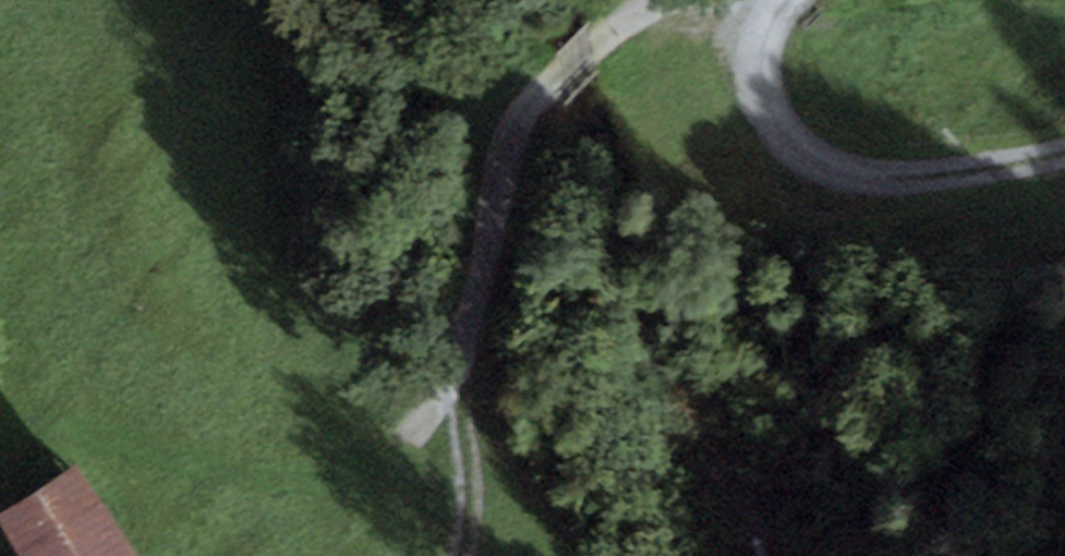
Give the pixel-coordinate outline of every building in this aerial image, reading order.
[(0,511),(0,519),(23,555),(139,555),(81,462),(0,511)]
